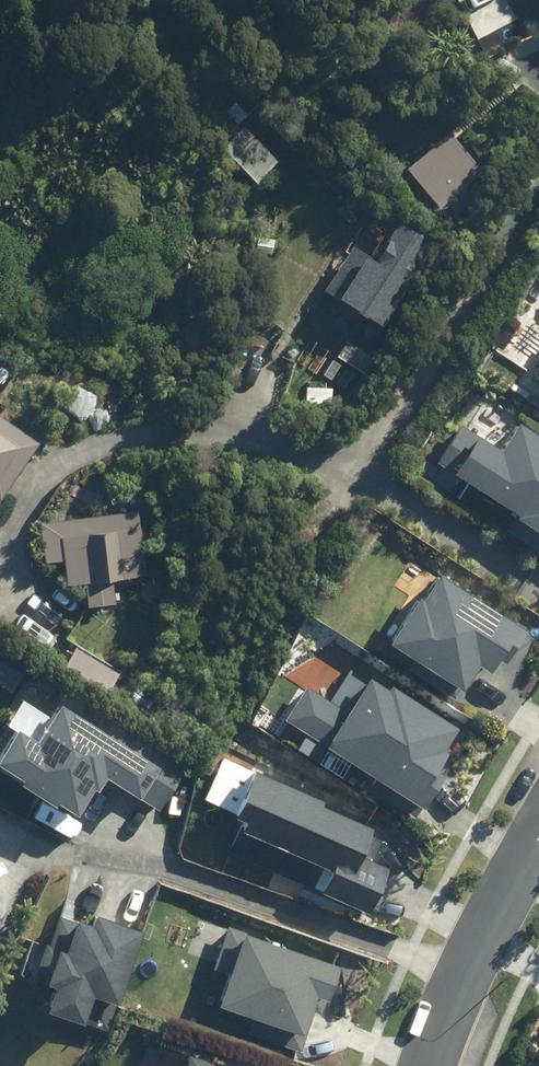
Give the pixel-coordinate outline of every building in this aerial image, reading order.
[(464,13),(448,21),(472,67),(534,35),(516,0),(457,0),(464,13)] [(442,204),(482,170),(449,132),(409,167),(442,204)] [(441,242),(388,210),(367,243),(350,232),(315,289),(385,333),(441,242)] [(38,442),(0,416),(0,498),(38,442)] [(438,462),(517,513),(514,518),(538,534),(538,433),(519,420),(500,449),(463,425),(438,462)] [(141,510),(44,522),(48,560),(66,558),(69,583),(86,580),(90,606),(118,603),(116,578),(149,573),(141,510)] [(389,643),(464,695),(483,666),(491,672),(499,661),(503,664),(525,631),(439,571),(389,643)] [(458,727),(392,682),(388,686),(372,675),(347,712),(306,684),(284,717),(423,812),(446,778),(439,772),(457,746),(449,740),(458,727)] [(19,731),(0,756),(0,766),(18,779),(16,781),(51,807),(56,800),(79,817),(107,778),(158,816),(187,777),(71,690),(34,739),(19,731)] [(322,801),(252,771),(226,829),(235,833),(227,851),(367,913),(388,866),(360,854),(370,829),(319,807),(322,801)] [(120,1005),(143,931),(96,914),(92,928),(74,922),(64,956),(57,954),(47,987),(56,989),(49,1013),(87,1025),(95,998),(120,1005)] [(340,966),(228,924),(216,955),(220,959),(238,946),(217,1004),(249,1016),(244,1031),(297,1050),(317,996),(328,1000),(340,966)] [(144,1045),(139,1065),(256,1065),(183,1047),(181,1055),(144,1045)]
